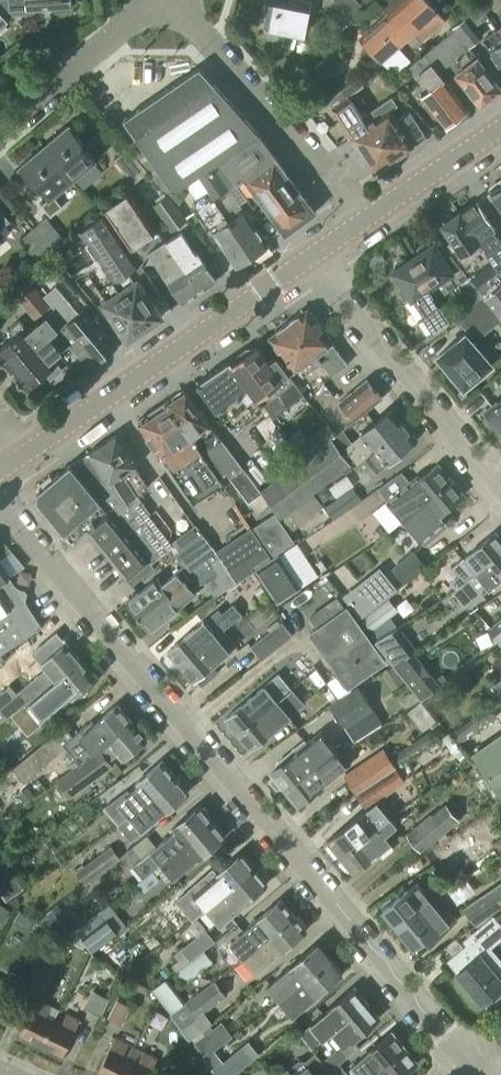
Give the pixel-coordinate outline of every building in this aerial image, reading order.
[(10,17),(9,15),(35,14),(34,8),(72,6),(72,0),(0,0),(0,26),(10,17)] [(316,1),(309,0),(265,0),(264,8),(268,9),(265,27),(266,27),(265,33),(268,38),(278,39),(283,37),(284,31),(306,35),(311,5),(316,6),(316,1)] [(348,35),(358,26),(334,0),(324,10),(348,35)] [(334,0),(358,26),(370,14),(357,0),(334,0)] [(446,21),(427,0),(385,0),(380,5),(388,14),(361,38),(381,61),(414,32),(423,42),(446,21)] [(479,4),(485,13),(492,7),(494,11),(500,6),(500,0),(484,0),(479,4)] [(479,4),(455,26),(470,46),(483,36),(475,27),(489,17),(484,14),(485,13),(479,4)] [(425,54),(439,72),(450,64),(482,106),(500,92),(500,87),(479,58),(456,29),(425,54)] [(497,31),(484,40),(491,51),(490,53),(485,57),(492,69),(498,65),(500,70),(500,36),(497,31)] [(323,80),(345,60),(335,50),(314,70),(323,80)] [(425,54),(409,68),(415,76),(420,73),(432,89),(422,97),(445,127),(468,109),(439,72),(425,54)] [(317,213),(259,135),(200,69),(124,120),(174,192),(177,191),(197,176),(213,166),(220,161),(254,207),(261,202),(286,235),(317,213)] [(359,79),(344,89),(349,97),(365,87),(359,79)] [(378,170),(391,162),(363,118),(349,97),(344,89),(328,100),(350,135),(349,136),(371,169),(378,170)] [(392,98),(363,118),(391,162),(414,147),(412,143),(425,135),(410,111),(397,120),(390,110),(397,106),(392,98)] [(73,180),(96,161),(82,144),(84,142),(70,125),(44,146),(73,180)] [(53,196),(73,180),(44,146),(19,168),(33,184),(35,183),(49,199),(41,206),(51,218),(63,207),(53,196)] [(134,184),(148,172),(128,149),(115,160),(134,184)] [(197,176),(208,192),(209,192),(214,199),(229,189),(213,166),(197,176)] [(488,195),(495,207),(499,204),(500,208),(500,186),(488,195)] [(157,230),(128,189),(102,209),(105,214),(107,213),(134,253),(149,242),(153,239),(157,245),(149,251),(183,303),(201,292),(178,259),(169,244),(158,228),(157,230)] [(244,212),(229,189),(214,199),(254,257),(270,246),(246,210),(244,212)] [(169,196),(176,204),(178,206),(185,195),(177,191),(174,192),(169,196)] [(254,257),(214,199),(209,192),(208,192),(198,199),(203,207),(195,212),(210,236),(213,234),(237,268),(254,257)] [(172,232),(188,220),(176,204),(169,196),(168,194),(153,206),(172,232)] [(460,213),(491,259),(497,269),(500,267),(500,243),(493,231),(495,229),(476,202),(460,213)] [(80,233),(50,257),(73,284),(89,273),(105,297),(100,300),(127,340),(162,317),(151,301),(161,294),(134,253),(107,213),(105,214),(79,232),(80,233)] [(454,213),(445,219),(446,221),(443,224),(448,233),(438,239),(443,246),(469,278),(473,284),(482,295),(487,300),(500,290),(500,275),(497,269),(491,259),(460,213),(456,215),(454,213)] [(52,252),(66,242),(46,218),(33,229),(52,252)] [(39,263),(52,252),(33,229),(20,240),(39,263)] [(195,255),(182,235),(169,244),(178,259),(201,292),(217,281),(198,252),(195,255)] [(431,245),(429,243),(424,242),(417,246),(416,252),(418,254),(415,255),(433,282),(428,286),(434,295),(433,296),(436,300),(460,284),(469,278),(443,246),(437,250),(433,243),(431,245)] [(433,282),(415,255),(408,260),(406,258),(401,257),(395,261),(393,267),(395,269),(393,270),(411,297),(412,296),(425,316),(418,321),(429,337),(450,322),(440,307),(436,300),(433,296),(434,295),(428,286),(433,282)] [(41,313),(50,305),(27,278),(18,286),(41,313)] [(469,278),(460,284),(473,303),(478,298),(482,295),(473,284),(469,278)] [(376,285),(372,279),(365,285),(371,293),(375,289),(376,285)] [(80,315),(56,286),(44,296),(55,309),(67,323),(88,348),(98,360),(115,346),(85,310),(80,315)] [(487,300),(500,317),(500,290),(487,300)] [(491,365),(472,342),(500,318),(500,317),(482,295),(453,319),(465,334),(438,357),(453,375),(450,377),(458,386),(461,384),(464,388),(491,365)] [(67,323),(55,309),(30,330),(27,325),(26,326),(20,319),(8,330),(14,336),(0,348),(0,359),(10,370),(67,323)] [(333,376),(348,365),(334,345),(334,344),(309,310),(292,322),(322,361),(333,376)] [(303,375),(322,361),(292,322),(270,339),(287,362),(282,365),(290,376),(299,369),(303,375)] [(88,348),(67,323),(10,370),(26,390),(45,373),(51,380),(63,370),(57,363),(58,362),(55,358),(70,345),(79,356),(88,348)] [(234,364),(233,365),(264,405),(273,417),(304,395),(290,376),(282,365),(277,358),(269,364),(256,347),(256,348),(246,350),(238,356),(234,364)] [(233,365),(231,362),(197,384),(231,430),(233,428),(237,433),(258,417),(255,412),(264,405),(233,365)] [(354,422),(382,398),(367,381),(339,404),(354,422)] [(463,390),(456,395),(462,402),(469,396),(463,390)] [(226,472),(249,503),(262,493),(223,442),(188,395),(187,395),(185,392),(168,403),(186,430),(219,478),(226,472)] [(485,413),(486,415),(484,420),(490,427),(495,426),(500,431),(500,430),(500,399),(485,413)] [(219,478),(186,430),(168,403),(140,421),(143,424),(139,426),(167,469),(169,468),(193,505),(222,486),(217,479),(219,478)] [(358,465),(364,460),(404,425),(391,410),(361,435),(345,450),(358,465)] [(377,475),(417,440),(404,425),(364,460),(377,475)] [(306,439),(299,429),(287,437),(294,447),(306,439)] [(343,431),(335,437),(345,450),(352,443),(343,431)] [(121,433),(103,445),(135,493),(137,495),(141,500),(152,493),(135,467),(140,464),(121,433)] [(262,492),(281,517),(351,464),(332,439),(262,492)] [(103,445),(71,465),(76,471),(101,502),(107,509),(149,560),(150,561),(152,564),(174,547),(149,515),(151,513),(141,500),(137,495),(135,493),(103,445)] [(38,492),(38,501),(65,533),(66,532),(73,540),(86,529),(128,579),(150,561),(149,560),(107,509),(101,502),(76,471),(71,465),(70,465),(38,492)] [(411,482),(388,502),(404,521),(408,518),(451,480),(439,465),(422,480),(419,477),(418,477),(421,481),(414,486),(411,482)] [(408,518),(404,521),(426,545),(448,527),(440,516),(464,495),(451,480),(408,518)] [(329,498),(330,491),(326,485),(316,492),(323,502),(329,498)] [(334,520),(363,500),(354,487),(325,507),(334,520)] [(275,513),(254,527),(274,556),(296,542),(275,513)] [(195,558),(213,546),(196,524),(172,542),(179,551),(175,555),(184,567),(195,558)] [(251,528),(216,551),(220,557),(237,583),(255,571),(252,566),(269,555),(251,528)] [(467,583),(500,554),(500,538),(496,533),(454,569),(461,577),(453,584),(458,590),(467,583)] [(0,548),(0,551),(5,558),(12,553),(5,544),(0,548)] [(216,551),(213,546),(195,558),(203,569),(212,563),(220,557),(216,551)] [(405,583),(426,566),(415,552),(394,569),(405,583)] [(491,590),(500,581),(500,554),(467,583),(458,590),(458,591),(455,594),(459,591),(470,604),(483,592),(485,595),(491,590)] [(278,556),(257,570),(278,603),(300,589),(278,556)] [(216,596),(237,583),(220,557),(212,563),(219,573),(206,582),(216,596)] [(10,577),(0,563),(0,584),(10,577)] [(360,620),(396,591),(376,566),(340,595),(360,620)] [(158,578),(127,603),(138,617),(189,578),(182,568),(162,583),(158,578)] [(190,577),(189,578),(138,617),(150,631),(181,607),(197,594),(193,588),(197,585),(191,576),(190,577)] [(43,627),(10,577),(0,584),(0,597),(9,611),(0,617),(0,651),(2,654),(43,627)] [(9,611),(0,597),(0,617),(9,611)] [(196,611),(202,619),(219,606),(213,598),(196,611)] [(396,612),(388,601),(362,622),(370,632),(396,612)] [(193,631),(168,652),(180,666),(223,630),(224,631),(243,615),(233,604),(223,613),(219,609),(193,631)] [(349,688),(385,662),(347,608),(311,634),(349,688)] [(491,628),(500,641),(500,619),(491,628)] [(262,661),(293,636),(282,622),(251,647),(262,661)] [(394,664),(414,651),(417,649),(403,630),(406,627),(405,624),(375,641),(394,664)] [(193,682),(237,646),(224,631),(223,630),(180,666),(193,682)] [(57,633),(33,653),(46,669),(17,694),(10,686),(0,694),(0,723),(25,705),(80,660),(66,643),(57,633)] [(436,680),(414,651),(394,664),(422,699),(448,681),(443,674),(436,680)] [(41,724),(72,698),(96,678),(80,660),(25,705),(41,724)] [(393,690),(405,682),(394,665),(382,673),(393,690)] [(310,673),(319,687),(327,682),(317,668),(310,673)] [(237,734),(273,704),(290,689),(278,674),(225,719),(237,734)] [(500,698),(500,678),(491,685),(500,699),(500,698)] [(344,727),(373,708),(358,686),(329,705),(344,727)] [(250,749),(303,705),(290,689),(273,704),(237,734),(250,749)] [(96,754),(133,723),(118,705),(81,736),(96,754)] [(123,760),(147,740),(133,723),(96,754),(60,780),(72,795),(111,766),(108,763),(118,755),(123,760)] [(24,782),(75,740),(64,726),(13,768),(24,782)] [(449,732),(442,738),(459,759),(466,753),(449,732)] [(338,753),(321,733),(307,744),(304,740),(292,750),(295,754),(289,759),(284,757),(277,763),(278,768),(270,774),(273,777),(271,781),(277,788),(281,787),(283,790),(333,749),(337,754),(338,753)] [(399,765),(433,743),(426,733),(393,755),(399,765)] [(500,796),(500,735),(473,754),(488,776),(500,796)] [(337,754),(333,749),(283,790),(296,806),(302,801),(308,802),(315,797),(315,791),(347,765),(338,753),(337,754)] [(357,793),(396,767),(386,751),(346,778),(357,793)] [(120,824),(129,817),(129,816),(176,777),(163,762),(137,784),(139,787),(131,794),(126,787),(104,804),(120,824)] [(365,806),(405,779),(396,767),(357,793),(365,806)] [(162,814),(189,792),(176,777),(129,816),(129,817),(142,832),(154,822),(151,819),(160,811),(162,814)] [(24,803),(35,795),(29,787),(19,795),(24,803)] [(339,858),(375,828),(389,818),(377,803),(351,823),(327,843),(339,858)] [(429,852),(448,836),(445,833),(460,820),(446,803),(406,834),(420,853),(426,848),(429,852)] [(162,864),(171,857),(170,855),(213,820),(200,805),(174,827),(176,830),(164,839),(165,840),(134,865),(144,878),(161,863),(162,864)] [(378,854),(395,840),(389,832),(396,826),(389,818),(375,828),(339,858),(353,874),(377,854),(378,854)] [(199,858),(226,836),(213,820),(170,855),(171,857),(162,864),(173,878),(198,857),(199,858)] [(85,885),(120,858),(111,847),(76,873),(85,885)] [(211,905),(254,868),(242,853),(216,875),(220,880),(202,895),(211,905)] [(0,864),(0,891),(7,901),(24,888),(4,861),(0,864)] [(220,923),(267,884),(254,868),(211,905),(207,908),(220,923)] [(399,930),(432,902),(448,889),(440,878),(424,892),(417,884),(408,891),(408,890),(382,910),(399,930)] [(500,883),(464,908),(475,925),(500,907),(500,883)] [(243,957),(250,951),(294,915),(281,900),(243,931),(247,936),(234,946),(243,957)] [(442,914),(432,902),(399,930),(414,948),(426,938),(430,942),(457,919),(449,909),(442,914)] [(0,903),(0,921),(3,923),(11,910),(0,903)] [(105,920),(99,912),(66,938),(75,943),(81,938),(93,953),(117,934),(106,919),(105,920)] [(269,962),(307,930),(294,915),(250,951),(243,957),(253,969),(266,959),(269,962)] [(76,929),(67,917),(56,925),(66,937),(76,929)] [(457,973),(483,1003),(491,996),(495,1001),(500,997),(500,980),(499,978),(500,976),(500,963),(488,948),(500,937),(500,925),(495,918),(466,942),(469,946),(454,959),(463,969),(457,973)] [(177,972),(204,951),(203,950),(215,941),(206,930),(174,955),(179,960),(172,966),(177,972)] [(281,1001),(331,959),(317,943),(267,985),(281,1001)] [(186,984),(213,962),(204,951),(177,972),(186,984)] [(294,1016),(343,974),(331,959),(281,1001),(294,1016)] [(170,1014),(185,1002),(168,979),(153,990),(170,1014)] [(204,1012),(225,996),(214,982),(186,1003),(185,1002),(170,1014),(190,1040),(212,1023),(204,1012)] [(313,1049),(328,1037),(368,1003),(355,988),(328,1010),(329,1011),(312,1025),(312,1026),(301,1035),(313,1049)] [(85,1008),(101,1015),(109,1000),(93,992),(85,1008)] [(42,1045),(54,1021),(46,1017),(51,1007),(38,1000),(20,1034),(42,1045)] [(122,1026),(131,1007),(117,1000),(107,1020),(122,1026)] [(368,1003),(328,1037),(338,1049),(323,1061),(331,1071),(340,1064),(361,1046),(355,1040),(381,1018),(368,1003)] [(63,1055),(80,1021),(67,1015),(61,1025),(54,1021),(42,1045),(63,1055)] [(206,1058),(213,1052),(233,1036),(221,1021),(194,1043),(206,1058)] [(406,1048),(393,1032),(366,1055),(351,1068),(357,1074),(374,1074),(406,1048)] [(130,1061),(122,1057),(127,1046),(114,1040),(97,1074),(99,1074),(123,1074),(130,1061)] [(236,1074),(259,1055),(248,1041),(222,1063),(213,1052),(206,1058),(204,1060),(217,1074),(234,1074),(236,1074)] [(419,1064),(406,1048),(374,1074),(405,1074),(419,1064)] [(331,1071),(316,1053),(305,1062),(304,1061),(299,1061),(282,1074),(335,1074),(331,1071)] [(157,1061),(143,1054),(138,1064),(130,1061),(123,1074),(149,1074),(157,1061)] [(340,1064),(331,1071),(335,1074),(348,1074),(349,1074),(340,1064)]
